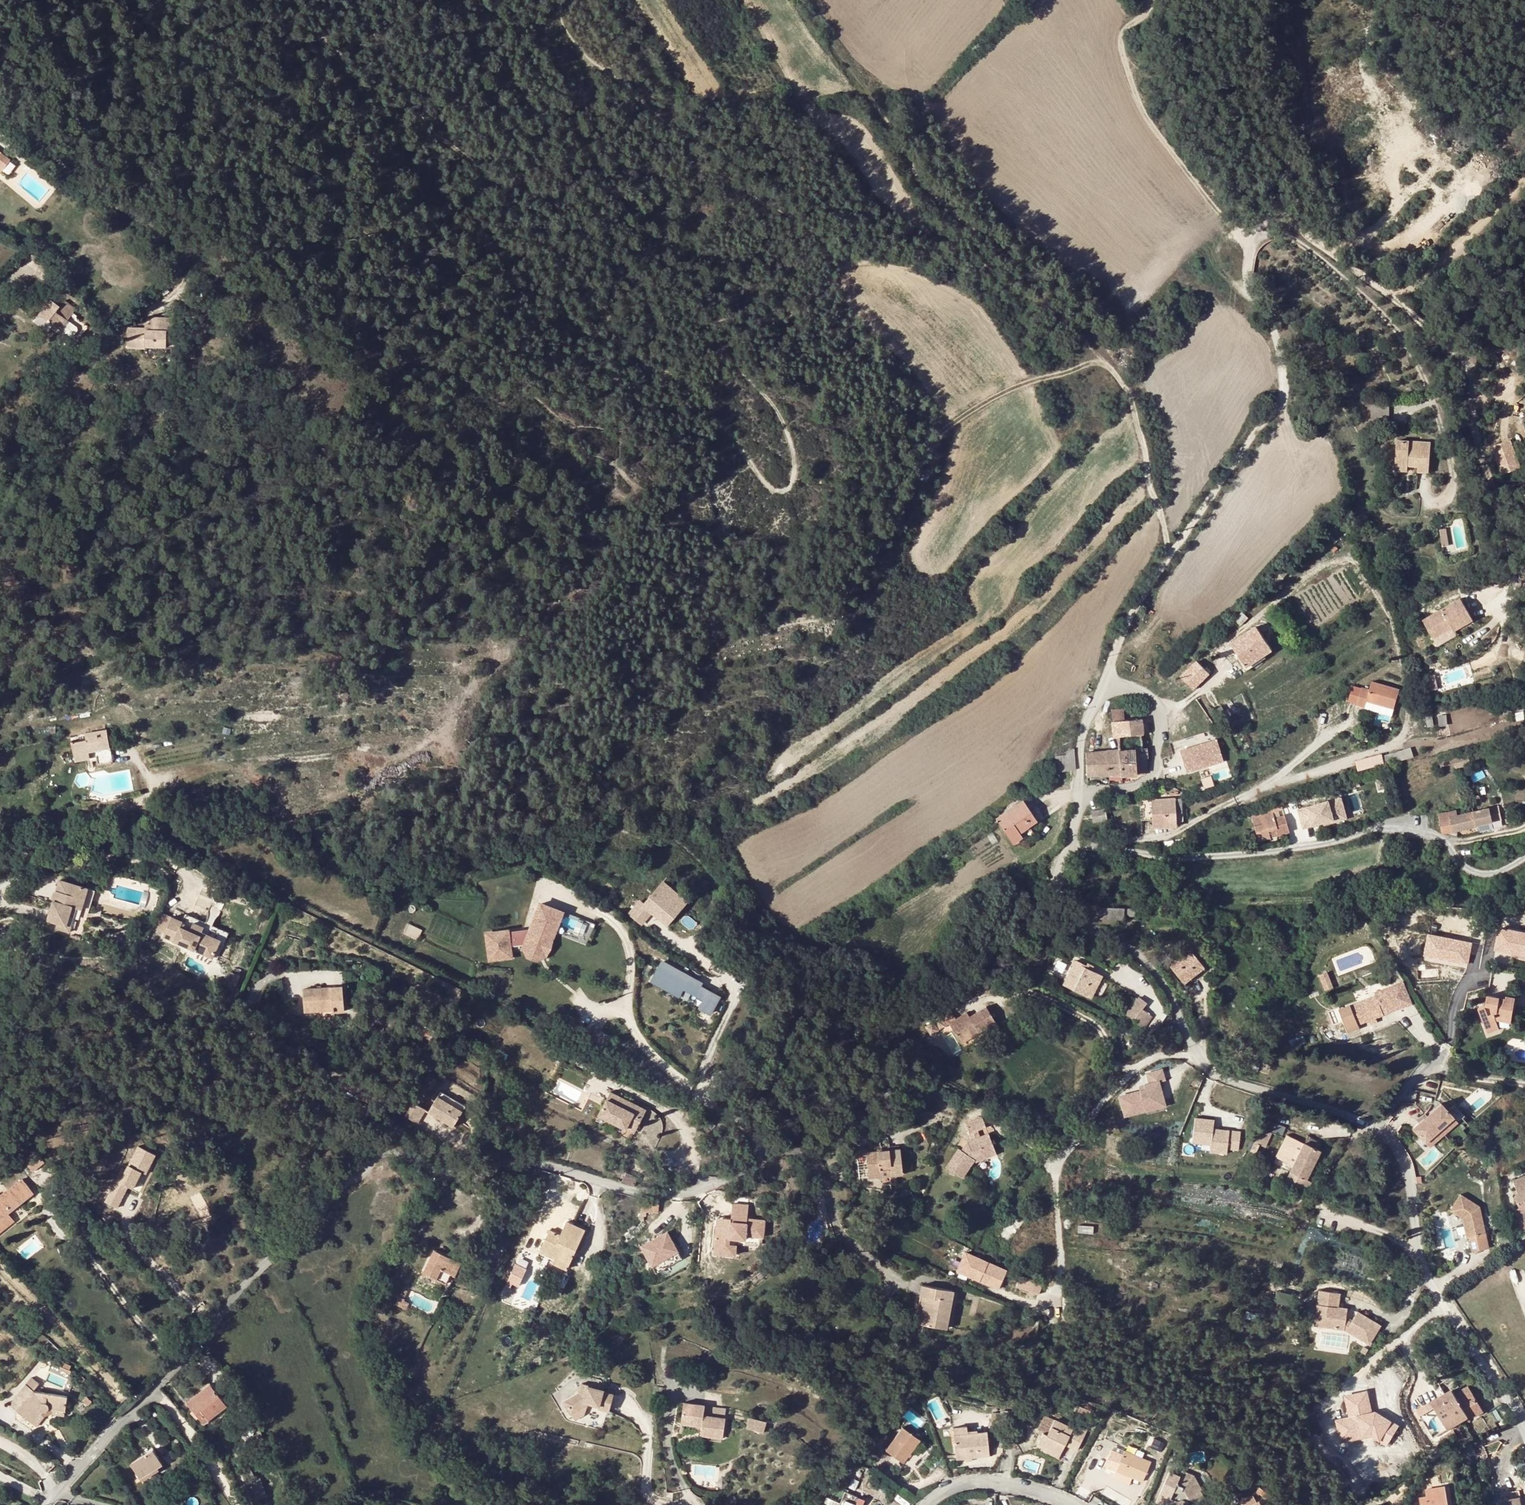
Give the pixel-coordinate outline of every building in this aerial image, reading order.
[(0,172),(10,159),(0,152),(0,172)] [(71,318),(50,303),(39,317),(59,333),(71,318)] [(59,309),(71,318),(74,313),(63,305),(59,309)] [(144,330),(127,330),(127,351),(144,351),(144,349),(165,349),(165,333),(172,333),(172,321),(150,320),(150,327),(150,333),(144,333),(144,330)] [(187,361),(194,362),(195,351),(190,351),(190,354),(187,354),(187,361)] [(1511,438),(1491,445),(1500,473),(1521,466),(1511,438)] [(1395,465),(1406,466),(1417,466),(1417,473),(1429,473),(1430,442),(1396,440),(1395,465)] [(1446,529),(1440,530),(1443,547),(1449,546),(1446,529)] [(238,606),(230,604),(228,613),(236,614),(238,606)] [(1423,625),(1433,643),(1452,633),(1454,636),(1473,626),(1461,604),(1423,625)] [(1255,628),(1232,645),(1247,667),(1271,650),(1255,628)] [(1194,663),(1181,676),(1183,680),(1198,668),(1194,663)] [(1198,668),(1183,680),(1189,689),(1195,684),(1197,686),(1207,677),(1198,668)] [(1436,676),(1427,677),(1430,693),(1439,691),(1436,676)] [(1369,690),(1352,685),(1348,702),(1365,707),(1367,702),(1393,709),(1399,690),(1371,682),(1369,690)] [(1113,722),(1140,719),(1139,707),(1112,709),(1113,722)] [(1221,723),(1228,719),(1221,707),(1213,711),(1221,723)] [(1446,716),(1438,717),(1439,727),(1447,726),(1446,716)] [(1120,750),(1135,749),(1143,749),(1140,719),(1113,722),(1114,737),(1119,736),(1120,750)] [(90,754),(90,758),(92,758),(92,760),(97,759),(98,763),(113,761),(107,730),(72,736),(75,756),(90,754)] [(1218,732),(1222,737),(1222,744),(1228,741),(1222,730),(1218,732)] [(1215,747),(1222,744),(1222,737),(1218,732),(1209,736),(1215,747)] [(1147,748),(1143,749),(1135,749),(1135,758),(1144,758),(1148,758),(1147,748)] [(1385,752),(1387,761),(1413,757),(1412,748),(1385,752)] [(1135,749),(1120,750),(1122,775),(1145,774),(1144,758),(1135,758),(1135,749)] [(1122,775),(1120,750),(1107,751),(1108,775),(1122,775)] [(1108,775),(1107,751),(1085,753),(1088,777),(1108,775)] [(1209,753),(1180,760),(1184,778),(1214,772),(1209,753)] [(1049,773),(1074,770),(1073,755),(1064,756),(1055,757),(1055,765),(1048,767),(1049,773)] [(1357,772),(1384,764),(1382,755),(1354,763),(1357,772)] [(1467,755),(1453,758),(1455,767),(1469,764),(1467,755)] [(1442,773),(1456,770),(1455,767),(1453,758),(1440,761),(1442,773)] [(1045,780),(1026,793),(1029,798),(1049,785),(1045,780)] [(1151,801),(1152,820),(1165,819),(1165,826),(1176,826),(1175,818),(1174,804),(1174,799),(1151,801)] [(1340,799),(1307,808),(1313,829),(1346,819),(1340,799)] [(1022,801),(996,818),(1013,842),(1021,837),(1019,833),(1029,826),(1036,822),(1022,801)] [(1141,821),(1152,820),(1151,801),(1140,801),(1141,821)] [(1284,813),(1283,805),(1273,808),(1275,815),(1284,813)] [(1501,821),(1498,807),(1473,812),(1476,827),(1493,823),(1501,821)] [(1104,809),(1091,811),(1093,822),(1106,820),(1104,809)] [(1439,814),(1444,834),(1476,827),(1473,812),(1457,816),(1456,810),(1439,814)] [(1272,812),(1251,818),(1258,841),(1270,837),(1269,831),(1283,827),(1280,817),(1274,819),(1272,812)] [(1165,819),(1152,820),(1153,827),(1165,826),(1165,819)] [(1493,823),(1476,827),(1477,833),(1494,830),(1493,823)] [(1034,834),(1029,826),(1019,833),(1021,837),(1013,842),(1016,847),(1034,834)] [(933,854),(937,862),(957,849),(952,842),(933,854)] [(931,860),(917,871),(919,874),(925,870),(926,872),(935,866),(931,860)] [(660,877),(628,913),(642,925),(652,913),(666,925),(687,900),(660,877)] [(77,906),(83,884),(61,878),(51,909),(57,911),(54,920),(60,921),(58,926),(72,931),(77,915),(72,913),(74,905),(77,906)] [(91,886),(83,884),(77,906),(84,908),(91,886)] [(541,904),(536,917),(551,923),(539,953),(525,947),(529,957),(537,960),(547,955),(563,913),(541,904)] [(1101,907),(1101,919),(1125,920),(1126,909),(1101,907)] [(57,911),(51,909),(49,918),(54,920),(57,911)] [(564,911),(559,925),(590,937),(595,922),(564,911)] [(509,931),(488,934),(491,960),(512,957),(511,945),(526,943),(525,947),(539,953),(551,923),(536,917),(531,931),(509,934),(509,931)] [(211,965),(219,948),(201,939),(203,935),(192,929),(189,935),(180,931),(182,927),(172,923),(171,924),(160,918),(152,934),(164,939),(162,942),(211,965)] [(1498,925),(1496,935),(1487,934),(1485,948),(1524,955),(1524,930),(1498,925)] [(1429,931),(1423,957),(1468,966),(1471,952),(1483,954),(1485,943),(1429,931)] [(1204,966),(1192,950),(1172,966),(1184,983),(1191,979),(1192,977),(1191,976),(1204,966)] [(660,958),(649,981),(687,1000),(691,993),(703,999),(698,1007),(711,1014),(721,994),(700,984),(703,979),(660,958)] [(1086,984),(1093,971),(1085,967),(1086,965),(1077,961),(1065,984),(1081,992),(1085,984),(1086,984)] [(1192,977),(1191,979),(1193,981),(1207,970),(1204,966),(1191,976),(1192,977)] [(1095,973),(1093,971),(1086,984),(1088,985),(1095,973)] [(1320,976),(1325,991),(1333,988),(1328,972),(1320,976)] [(343,987),(303,989),(305,1012),(333,1010),(333,1012),(344,1011),(343,987)] [(1394,987),(1383,991),(1390,1009),(1401,1005),(1394,987)] [(1390,1009),(1383,991),(1377,993),(1377,995),(1384,1012),(1390,1009)] [(1377,995),(1352,1005),(1359,1024),(1369,1021),(1384,1014),(1384,1012),(1377,995)] [(1499,1025),(1497,1021),(1495,1016),(1512,1019),(1516,998),(1507,996),(1507,998),(1488,995),(1486,1005),(1480,1008),(1487,1030),(1499,1025)] [(1140,997),(1135,1004),(1128,1014),(1136,1019),(1143,1010),(1147,1003),(1140,997)] [(1123,1010),(1128,1014),(1135,1004),(1130,1000),(1123,1010)] [(1359,1024),(1352,1005),(1340,1009),(1348,1032),(1360,1028),(1359,1024)] [(1384,1012),(1384,1014),(1403,1008),(1401,1005),(1390,1009),(1384,1012)] [(979,1032),(996,1022),(987,1006),(971,1016),(968,1012),(957,1018),(952,1010),(939,1017),(940,1019),(935,1022),(939,1029),(950,1022),(960,1040),(977,1029),(979,1032)] [(1151,1016),(1143,1010),(1136,1019),(1145,1026),(1151,1016)] [(1384,1014),(1369,1021),(1370,1024),(1386,1018),(1384,1014)] [(934,1020),(927,1024),(932,1033),(939,1029),(934,1020)] [(1499,1025),(1487,1030),(1488,1034),(1500,1029),(1499,1025)] [(977,1029),(960,1040),(962,1043),(979,1032),(977,1029)] [(592,1039),(594,1041),(606,1047),(611,1037),(602,1032),(601,1033),(599,1033),(595,1031),(592,1039)] [(1160,1070),(1145,1074),(1148,1084),(1142,1085),(1144,1090),(1118,1097),(1124,1116),(1144,1111),(1142,1106),(1162,1101),(1157,1082),(1163,1080),(1160,1070)] [(444,1091),(431,1112),(455,1127),(468,1107),(444,1091)] [(647,1114),(612,1096),(600,1119),(628,1134),(635,1119),(643,1123),(647,1114)] [(1162,1101),(1142,1106),(1144,1111),(1163,1105),(1162,1101)] [(416,1102),(408,1116),(419,1123),(428,1109),(416,1102)] [(1442,1103),(1414,1128),(1421,1135),(1417,1140),(1427,1151),(1464,1117),(1454,1106),(1449,1110),(1442,1103)] [(1215,1115),(1195,1113),(1193,1137),(1211,1139),(1211,1146),(1227,1148),(1228,1143),(1239,1145),(1241,1127),(1217,1124),(1216,1126),(1213,1126),(1215,1115)] [(981,1117),(965,1123),(969,1133),(985,1126),(981,1117)] [(635,1138),(643,1123),(635,1119),(628,1134),(635,1138)] [(1266,1128),(1283,1133),(1284,1126),(1268,1122),(1266,1128)] [(984,1158),(996,1153),(985,1126),(969,1133),(971,1140),(967,1142),(961,1151),(958,1149),(946,1167),(961,1178),(974,1159),(977,1166),(986,1162),(984,1158)] [(1260,1128),(1254,1142),(1262,1145),(1265,1146),(1272,1132),(1260,1128)] [(1276,1157),(1285,1161),(1295,1139),(1286,1134),(1284,1137),(1280,1148),(1276,1157)] [(1303,1143),(1295,1139),(1285,1161),(1293,1165),(1286,1180),(1294,1183),(1298,1175),(1307,1179),(1320,1150),(1304,1142),(1303,1143)] [(1259,1153),(1262,1145),(1254,1142),(1251,1150),(1259,1153)] [(1265,1152),(1276,1157),(1280,1148),(1269,1143),(1265,1152)] [(144,1172),(153,1153),(132,1144),(122,1167),(118,1165),(101,1203),(117,1210),(128,1186),(131,1187),(139,1170),(144,1172)] [(899,1149),(890,1150),(866,1153),(869,1175),(882,1173),(881,1167),(892,1166),(893,1176),(904,1174),(901,1149),(899,1149)] [(32,1159),(39,1167),(45,1163),(36,1152),(28,1158),(30,1160),(32,1159)] [(32,1159),(30,1160),(28,1158),(13,1170),(21,1181),(39,1167),(32,1159)] [(882,1173),(869,1175),(869,1178),(893,1176),(892,1166),(881,1167),(882,1173)] [(627,1173),(624,1181),(635,1185),(638,1178),(627,1173)] [(495,1175),(487,1181),(493,1188),(500,1182),(495,1175)] [(1518,1195),(1519,1195),(1524,1193),(1524,1177),(1513,1183),(1518,1195)] [(20,1205),(28,1198),(16,1184),(0,1197),(0,1221),(20,1205)] [(1524,1207),(1524,1193),(1519,1195),(1518,1195),(1515,1197),(1519,1205),(1520,1208),(1524,1207)] [(1462,1194),(1452,1211),(1464,1218),(1468,1238),(1470,1237),(1474,1252),(1491,1248),(1481,1207),(1462,1194)] [(658,1212),(660,1200),(642,1199),(641,1211),(658,1212)] [(730,1219),(724,1218),(723,1225),(716,1224),(714,1245),(727,1247),(728,1237),(744,1239),(745,1235),(762,1237),(764,1220),(746,1219),(748,1205),(732,1204),(730,1219)] [(20,1205),(0,1221),(0,1231),(25,1211),(20,1205)] [(1517,1210),(1514,1211),(1523,1234),(1524,1233),(1524,1207),(1520,1208),(1517,1210)] [(1322,1219),(1313,1213),(1308,1223),(1317,1228),(1322,1219)] [(553,1256),(569,1222),(567,1221),(561,1235),(550,1230),(540,1250),(553,1256)] [(585,1230),(569,1222),(553,1256),(556,1257),(569,1264),(585,1230)] [(667,1231),(641,1245),(651,1264),(677,1250),(667,1231)] [(446,1282),(457,1260),(435,1250),(424,1272),(446,1282)] [(998,1288),(1006,1270),(965,1251),(956,1269),(969,1275),(970,1273),(975,1275),(974,1277),(998,1288)] [(567,1269),(569,1264),(556,1257),(554,1263),(567,1269)] [(461,1262),(457,1260),(446,1282),(450,1284),(461,1262)] [(514,1262),(507,1282),(519,1287),(526,1267),(514,1262)] [(1016,1286),(1038,1293),(1042,1282),(1020,1275),(1016,1286)] [(954,1290),(923,1285),(921,1295),(928,1297),(924,1325),(947,1329),(954,1290)] [(1338,1289),(1317,1286),(1315,1301),(1325,1302),(1321,1323),(1342,1326),(1368,1341),(1379,1322),(1355,1308),(1349,1319),(1343,1316),(1345,1305),(1335,1303),(1338,1289)] [(928,1297),(921,1295),(916,1324),(924,1325),(928,1297)] [(1325,1302),(1315,1301),(1312,1321),(1321,1323),(1325,1302)] [(32,1378),(10,1405),(38,1427),(46,1416),(53,1415),(65,1416),(67,1397),(34,1392),(40,1384),(32,1378)] [(204,1423),(215,1414),(212,1409),(223,1399),(210,1383),(187,1402),(204,1423)] [(608,1412),(612,1395),(602,1393),(602,1391),(587,1387),(587,1386),(581,1384),(578,1394),(564,1403),(571,1415),(586,1406),(587,1404),(598,1406),(597,1409),(608,1412)] [(1470,1410),(1473,1414),(1474,1417),(1483,1412),(1468,1386),(1455,1394),(1466,1413),(1470,1410)] [(1352,1416),(1338,1419),(1342,1440),(1394,1430),(1391,1412),(1371,1416),(1365,1390),(1347,1394),(1352,1416)] [(1455,1394),(1452,1390),(1418,1410),(1434,1436),(1468,1416),(1466,1413),(1455,1394)] [(227,1404),(223,1399),(212,1409),(215,1414),(227,1404)] [(706,1406),(685,1402),(682,1423),(700,1426),(703,1430),(702,1435),(724,1439),(727,1419),(705,1415),(706,1406)] [(1073,1428),(1045,1415),(1038,1431),(1043,1434),(1038,1443),(1060,1454),(1065,1444),(1073,1428)] [(768,1422),(748,1416),(746,1427),(765,1433),(768,1422)] [(954,1428),(955,1435),(967,1434),(966,1426),(954,1428)] [(1078,1431),(1071,1446),(1077,1450),(1087,1430),(1080,1427),(1078,1431)] [(904,1428),(887,1450),(904,1463),(921,1440),(904,1428)] [(1071,1446),(1078,1431),(1073,1428),(1065,1444),(1071,1446)] [(258,1430),(246,1442),(249,1449),(264,1443),(258,1430)] [(967,1434),(955,1435),(957,1455),(957,1458),(989,1455),(987,1432),(967,1434)] [(1060,1454),(1038,1443),(1036,1448),(1058,1458),(1060,1454)] [(1469,1444),(1458,1449),(1463,1459),(1474,1454),(1469,1444)] [(154,1449),(132,1463),(140,1478),(158,1467),(163,1464),(154,1449)] [(1151,1461),(1124,1451),(1116,1470),(1117,1471),(1132,1477),(1142,1481),(1151,1461)] [(248,1460),(243,1462),(244,1466),(249,1477),(254,1475),(248,1460)] [(160,1470),(158,1467),(140,1478),(142,1480),(160,1470)] [(1157,1501),(1165,1504),(1168,1504),(1170,1499),(1177,1502),(1175,1504),(1176,1504),(1186,1504),(1189,1499),(1196,1502),(1204,1498),(1199,1490),(1201,1488),(1193,1475),(1182,1470),(1180,1475),(1170,1471),(1157,1501)] [(1132,1477),(1117,1471),(1114,1478),(1129,1484),(1132,1477)] [(254,1475),(249,1477),(256,1493),(265,1488),(260,1477),(258,1478),(257,1474),(254,1475)] [(1426,1489),(1427,1495),(1420,1497),(1422,1504),(1434,1504),(1438,1504),(1448,1504),(1445,1486),(1426,1489)] [(849,1493),(846,1492),(840,1504),(844,1504),(849,1493)] [(849,1493),(844,1504),(864,1504),(866,1500),(849,1493)] [(1235,1504),(1261,1504),(1259,1500),(1257,1501),(1253,1494),(1235,1504)] [(1520,1497),(1509,1499),(1501,1501),(1500,1497),(1499,1494),(1492,1495),(1494,1504),(1521,1504),(1520,1497)] [(823,1504),(838,1504),(840,1500),(826,1496),(823,1504)]
